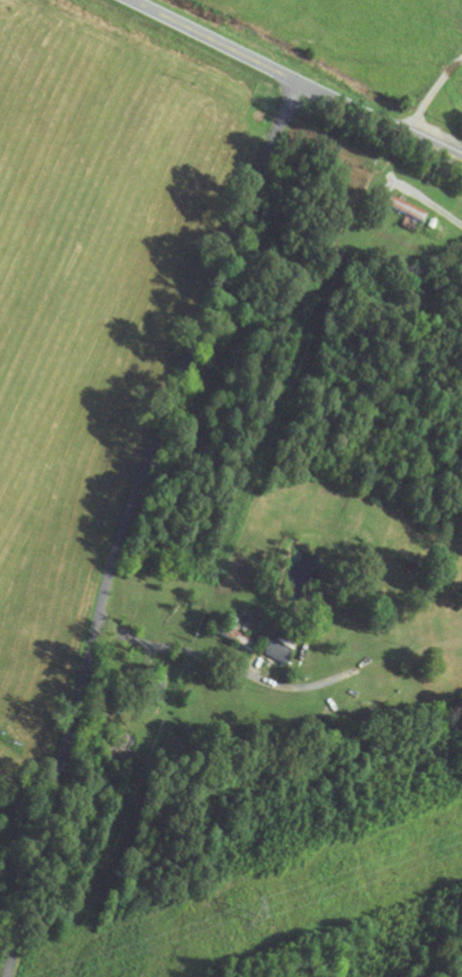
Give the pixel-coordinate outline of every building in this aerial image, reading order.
[(426,219),(390,198),(385,207),(421,227),(426,219)] [(253,653),(258,645),(216,625),(212,633),(253,653)] [(289,665),(295,643),(272,636),(265,658),(289,665)]
